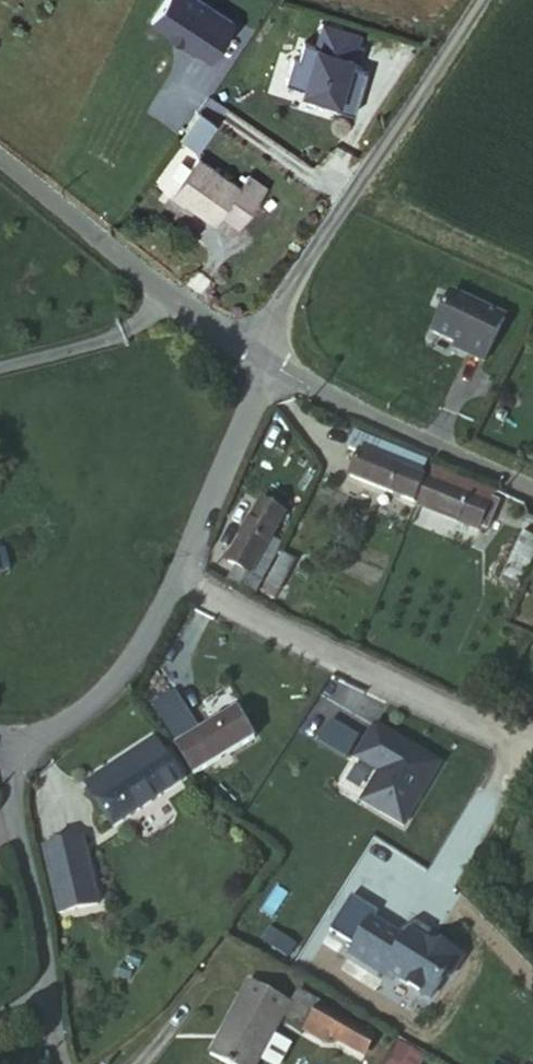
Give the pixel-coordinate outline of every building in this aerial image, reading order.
[(221,12),(226,0),(191,0),(221,12)] [(240,176),(238,174),(199,144),(172,182),(213,213),(221,201),(240,176)] [(247,162),(238,174),(240,176),(221,201),(240,217),(268,178),(247,162)] [(503,317),(449,289),(429,328),(464,346),(461,353),(479,362),(503,317)] [(403,455),(381,443),(367,482),(432,508),(439,492),(430,489),(436,477),(399,463),(403,455)] [(439,492),(432,508),(491,531),(500,509),(477,499),(480,491),(446,476),(439,492)] [(277,528),(254,516),(230,569),(253,580),(277,528)] [(519,533),(501,573),(519,582),(532,551),(532,540),(519,533)] [(202,729),(177,745),(200,773),(250,739),(230,711),(202,729)] [(164,719),(177,745),(202,729),(188,712),(178,719),(172,713),(164,719)] [(111,789),(164,752),(155,739),(88,788),(119,829),(134,819),(111,789)] [(187,782),(164,752),(111,789),(134,819),(187,782)] [(83,894),(75,851),(53,858),(62,897),(83,894)] [(342,960),(435,1004),(458,954),(344,900),(329,932),(351,942),(342,960)] [(244,975),(205,1046),(239,1063),(244,1063),(282,996),(244,975)] [(377,1033),(317,999),(306,1019),(366,1053),(377,1033)] [(273,1063),(280,1063),(289,1045),(272,1037),(261,1058),(273,1063)] [(423,1055),(396,1041),(384,1063),(419,1063),(423,1055)]
